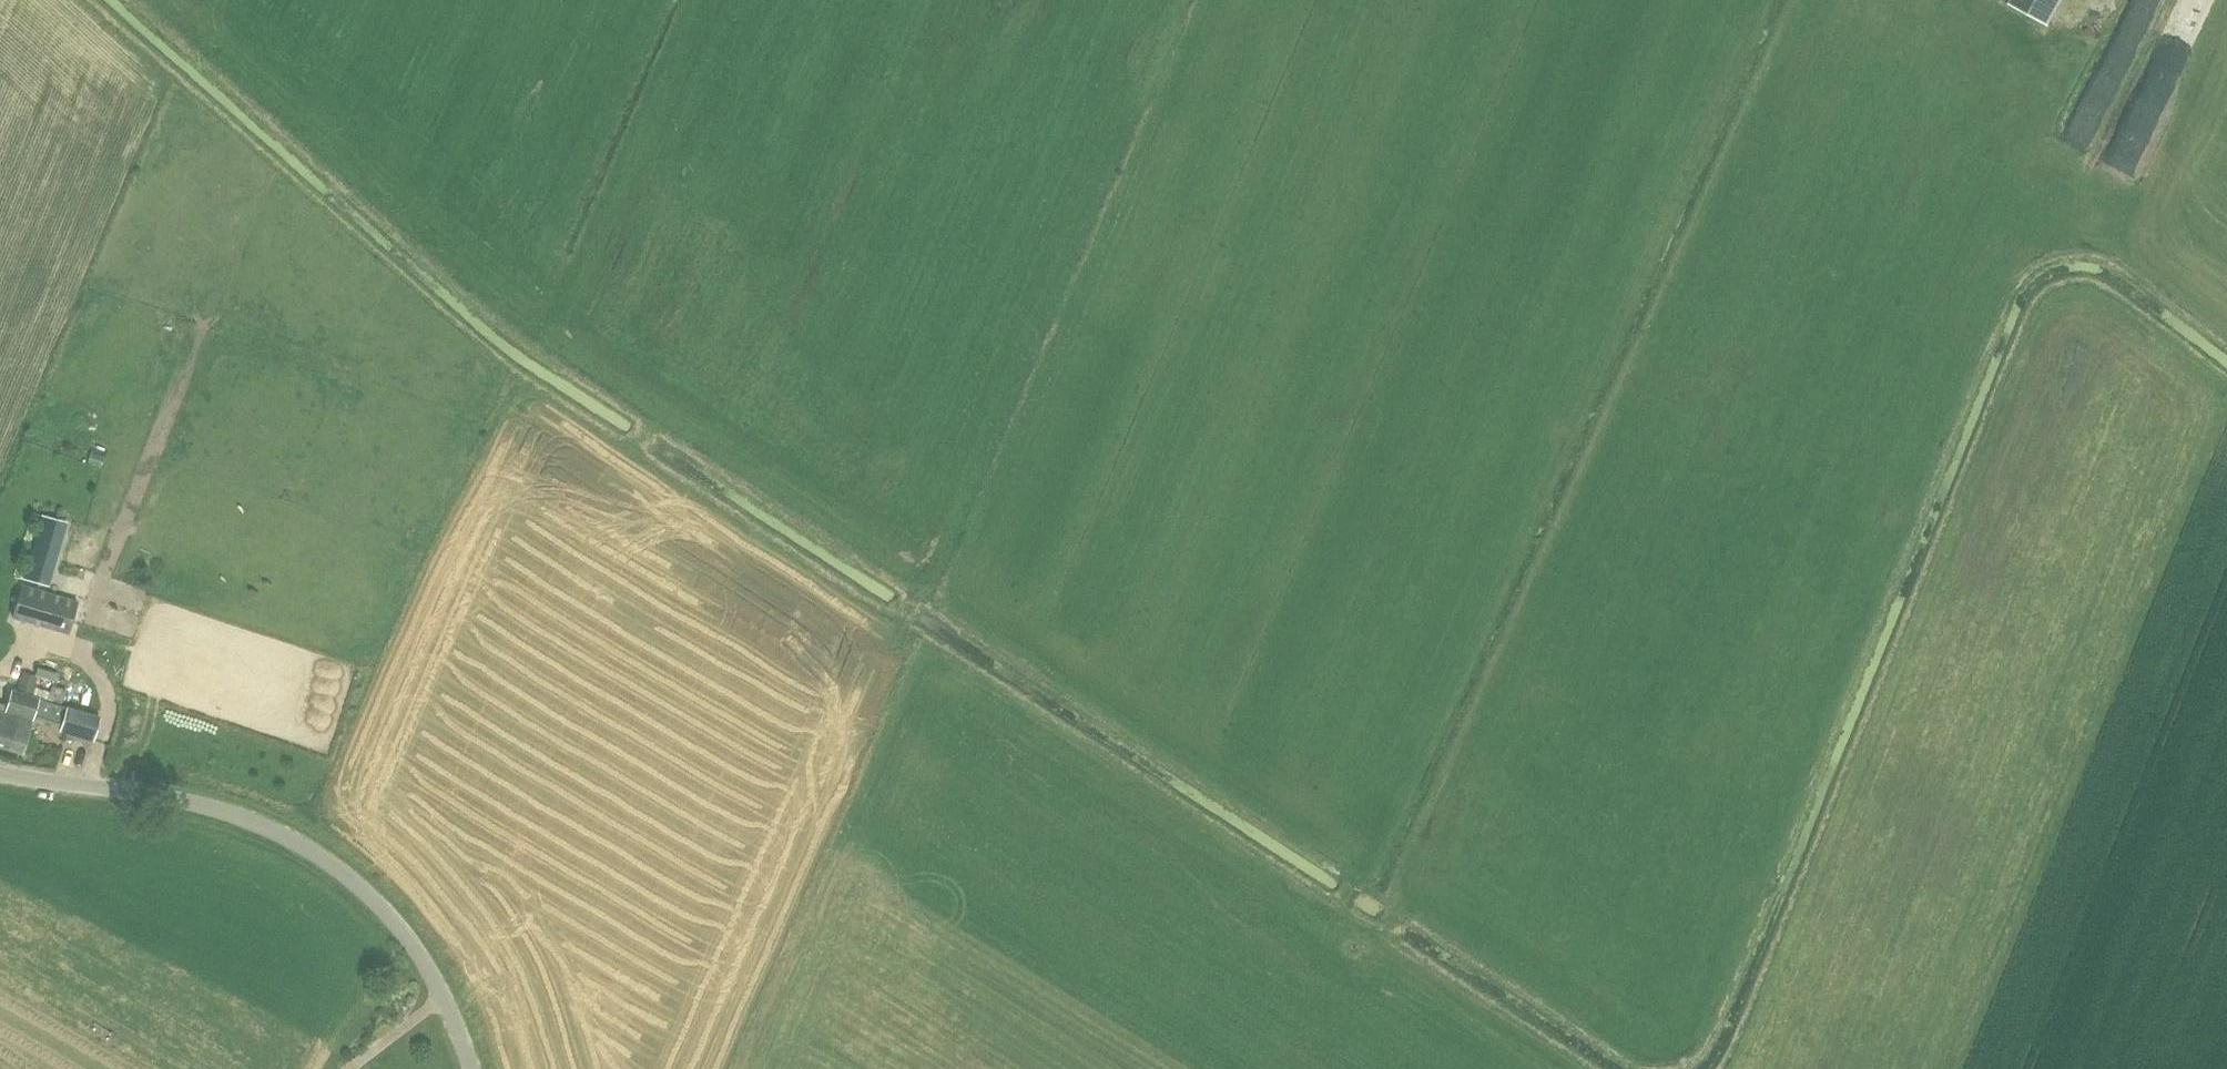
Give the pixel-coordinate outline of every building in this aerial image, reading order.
[(2008,1),(2047,23),(2060,0),(2008,0),(2008,1)] [(43,585),(62,521),(42,515),(22,579),(43,585)] [(78,603),(23,587),(14,618),(69,635),(78,603)] [(21,754),(38,700),(32,697),(38,677),(22,672),(16,692),(11,691),(5,711),(0,710),(0,747),(21,754)] [(66,709),(59,732),(92,742),(99,719),(66,709)]
